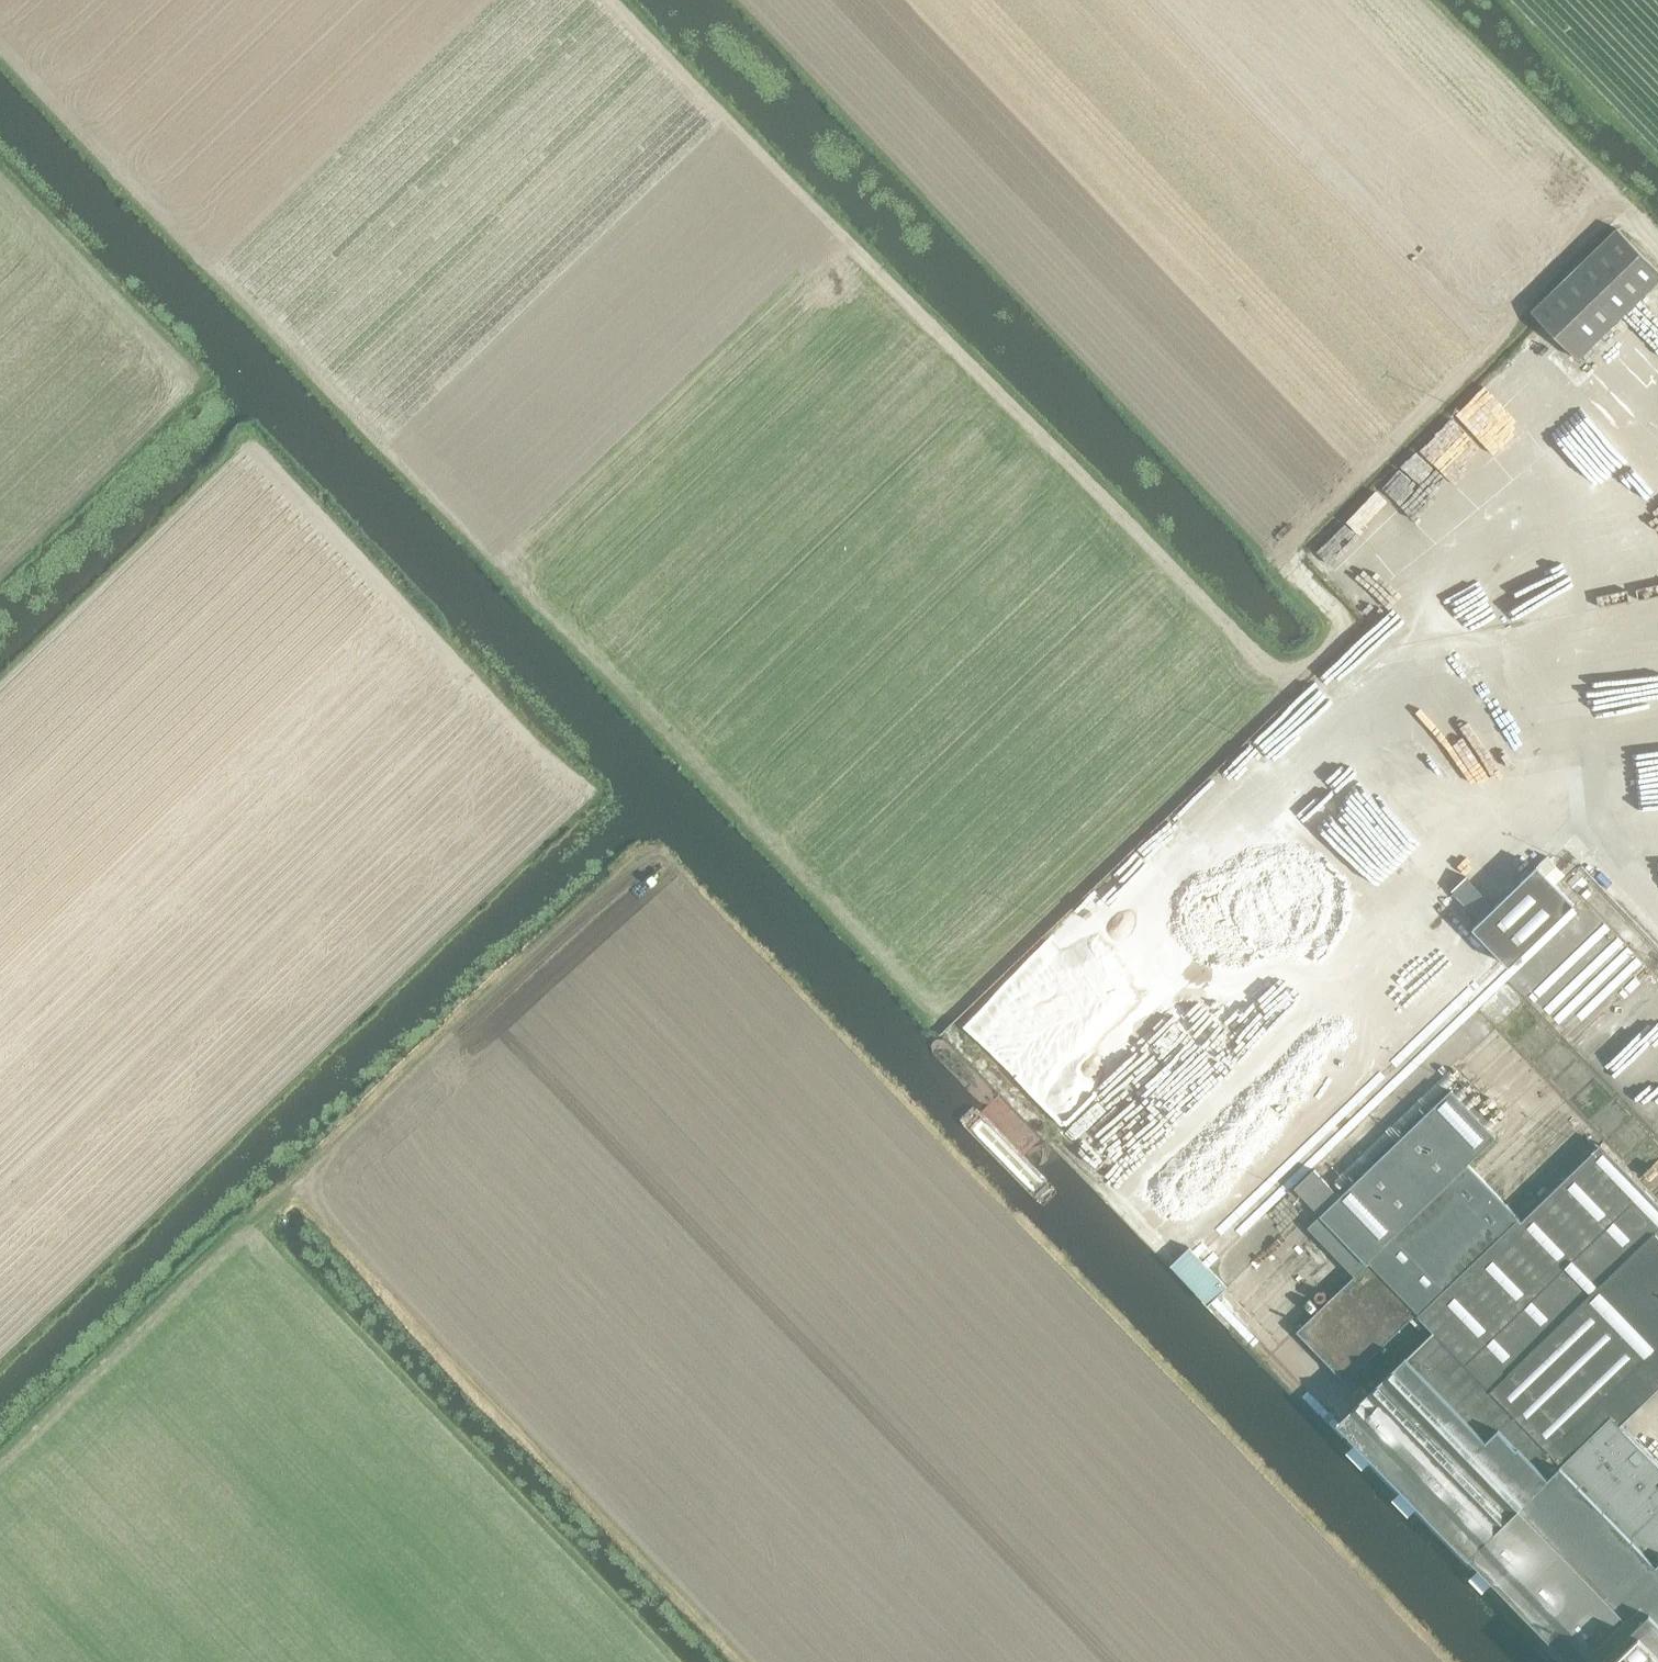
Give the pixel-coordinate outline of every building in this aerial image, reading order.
[(1657,280),(1657,269),(1617,227),(1532,310),(1543,321),(1578,358),(1657,280)] [(1545,478),(1492,423),(1539,378),(1516,354),(1380,483),(1387,490),(1397,481),(1414,499),(1425,489),(1447,512),(1465,494),(1492,523),(1507,508),(1510,511),(1545,478)] [(1547,855),(1495,905),(1466,875),(1451,889),(1480,919),(1472,927),(1502,957),(1509,965),(1573,902),(1567,895),(1556,884),(1566,875),(1547,855)] [(1621,1424),(1657,1388),(1657,1201),(1601,1143),(1522,1219),(1506,1203),(1498,1194),(1491,1186),(1483,1178),(1475,1170),(1468,1162),(1496,1135),(1450,1088),(1340,1195),(1334,1188),(1314,1168),(1294,1187),(1314,1207),(1320,1214),(1309,1225),(1314,1231),(1323,1241),(1332,1251),(1341,1260),(1354,1275),(1297,1330),(1346,1380),(1417,1312),(1433,1330),(1368,1392),(1361,1385),(1352,1394),(1358,1401),(1339,1419),(1575,1661),(1657,1661),(1657,1462),(1621,1424)] [(1170,1263),(1195,1289),(1209,1304),(1228,1284),(1205,1262),(1196,1253),(1188,1245),(1170,1263)]
